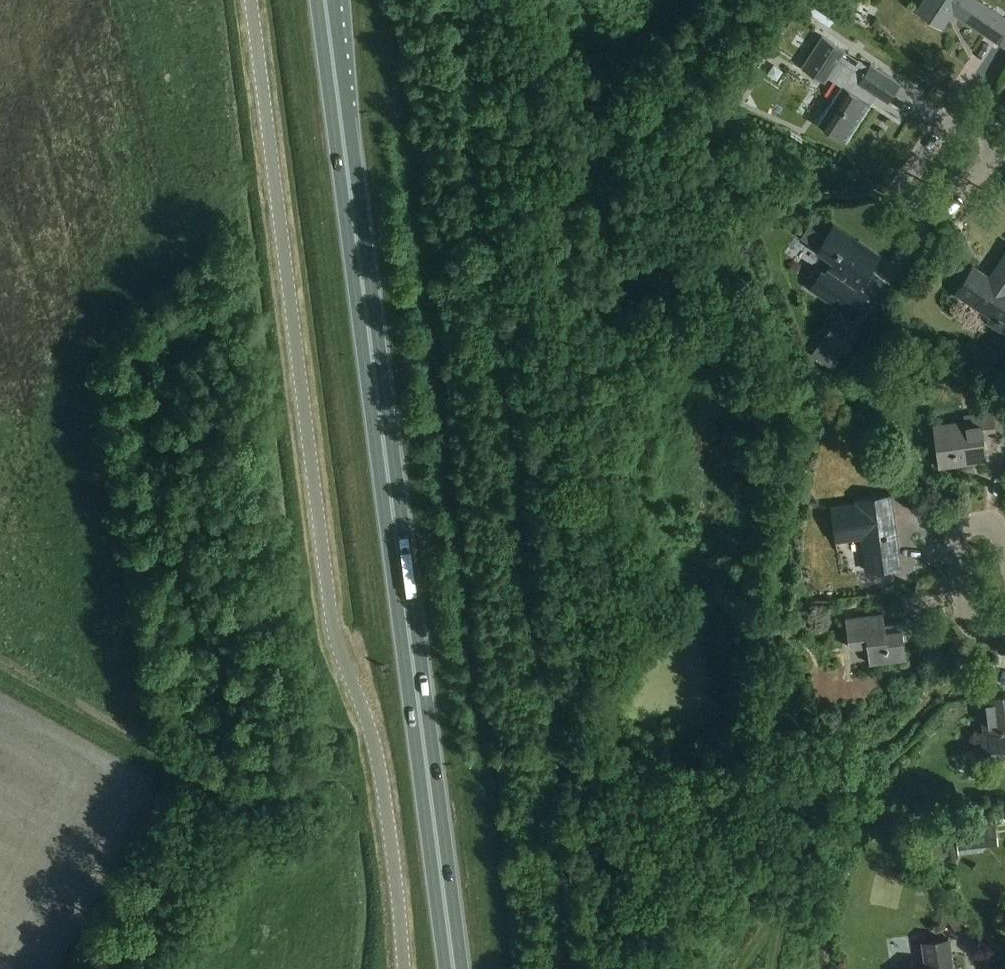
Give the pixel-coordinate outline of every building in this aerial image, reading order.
[(830,27),(834,21),(803,0),(801,0),(797,5),(830,27)] [(917,11),(942,28),(952,12),(996,42),(1004,29),(1004,18),(978,0),(924,0),(917,11)] [(822,36),(801,67),(825,83),(828,77),(843,87),(818,124),(846,142),(876,95),(888,103),(901,83),(871,63),(869,66),(859,60),(856,65),(842,56),(846,51),(822,36)] [(809,225),(801,238),(814,246),(822,234),(809,225)] [(860,245),(834,226),(817,250),(834,262),(829,270),(857,290),(873,267),(854,254),(860,245)] [(990,279),(973,268),(956,293),(994,318),(990,324),(1004,334),(1004,256),(990,279)] [(834,320),(821,340),(845,356),(859,336),(834,320)] [(996,439),(992,412),(965,416),(966,424),(935,428),(941,471),(986,465),(983,440),(996,439)] [(900,568),(891,496),(858,500),(859,505),(833,508),(837,540),(870,536),(872,555),(866,556),(868,572),(900,568)] [(886,626),(884,614),(845,619),(849,648),(867,646),(870,664),(907,660),(904,641),(910,640),(908,623),(886,626)] [(980,698),(984,732),(981,733),(984,751),(1004,748),(1004,695),(980,698)] [(996,820),(956,824),(957,846),(998,842),(996,820)] [(951,905),(942,912),(958,934),(967,928),(951,905)] [(948,940),(923,944),(926,968),(953,968),(948,940)]
